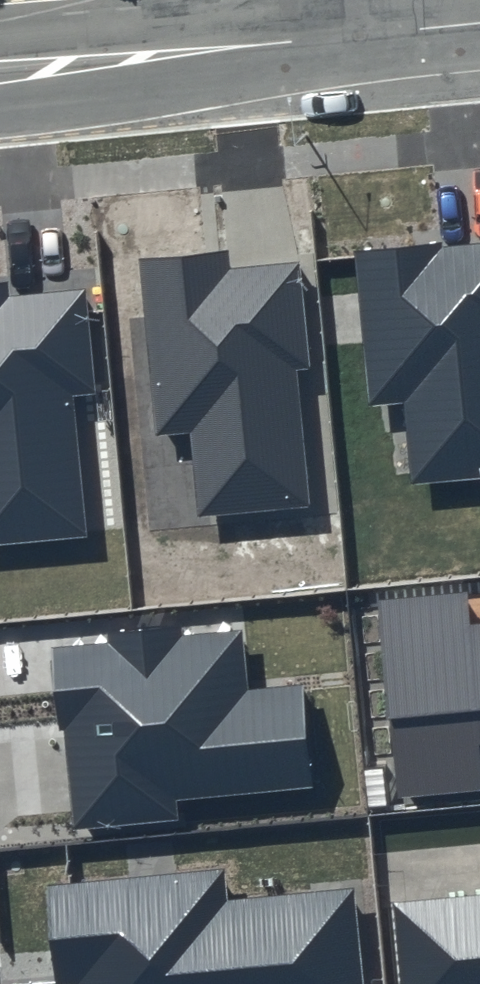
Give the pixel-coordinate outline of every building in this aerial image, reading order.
[(353,256),(370,407),(402,402),(412,487),(479,480),(479,242),(353,256)] [(227,250),(138,259),(154,436),(186,432),(195,517),(310,505),(295,373),(310,371),(299,262),(229,268),(227,250)] [(0,271),(0,545),(88,536),(74,396),(97,394),(85,291),(7,299),(5,271),(0,271)] [(380,600),(397,798),(479,790),(479,747),(479,743),(479,622),(468,623),(466,592),(380,600)] [(240,629),(55,648),(74,829),(178,819),(176,801),(313,787),(303,685),(246,689),(240,629)] [(47,887),(56,983),(361,983),(351,887),(226,901),(223,869),(47,887)] [(392,903),(400,983),(479,983),(479,895),(392,903)]
